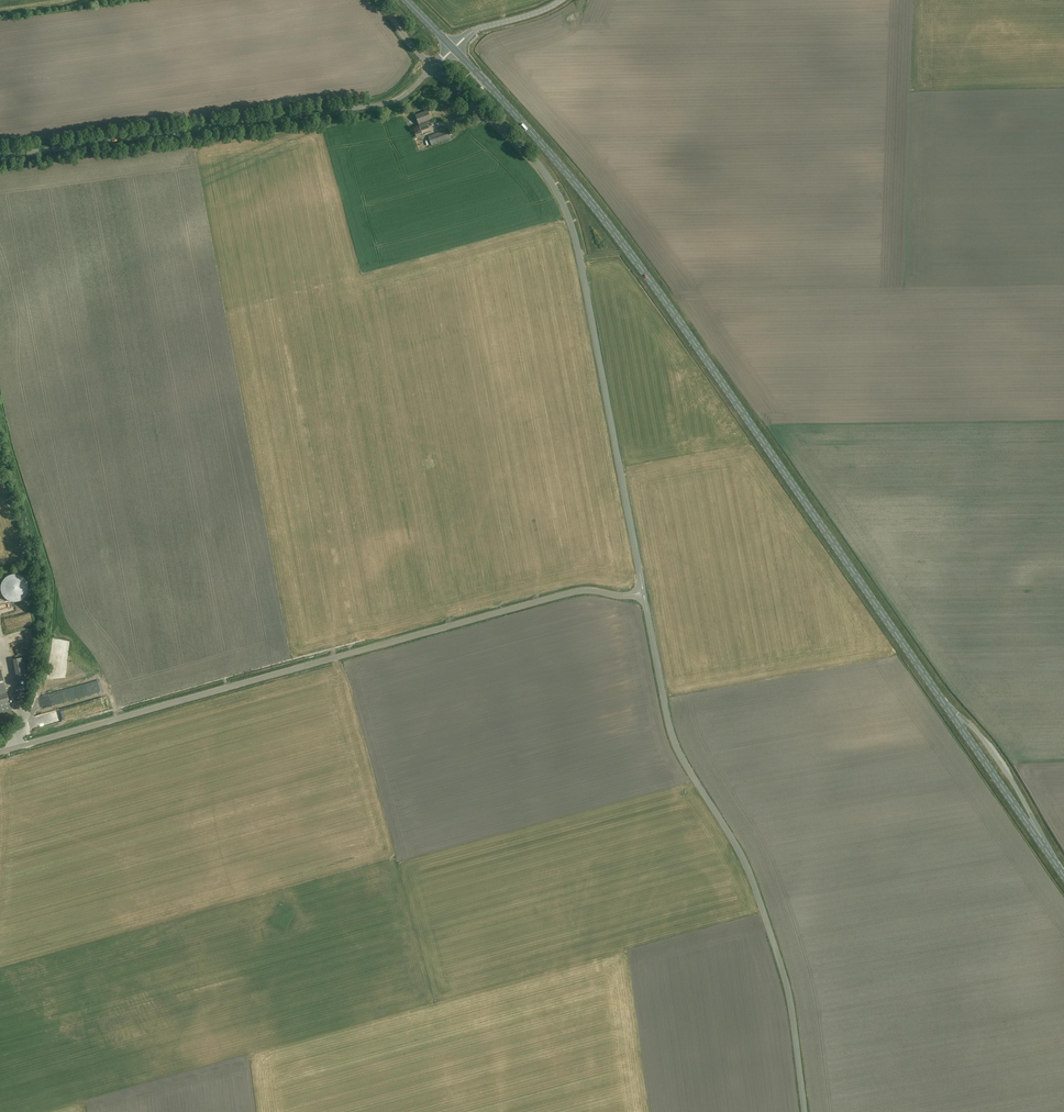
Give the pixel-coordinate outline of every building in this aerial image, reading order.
[(431,120),(428,111),(416,115),(421,131),(415,133),(417,138),(423,135),(422,131),(430,128),(427,121),(431,120)] [(451,139),(447,130),(428,137),(431,146),(451,139)] [(16,617),(2,620),(4,628),(11,626),(10,625),(11,625),(11,622),(14,621),(15,625),(18,624),(16,617)] [(28,680),(24,658),(13,660),(17,682),(28,680)] [(11,711),(4,685),(0,670),(0,714),(11,711)] [(749,830),(742,839),(745,841),(752,832),(749,830)]
